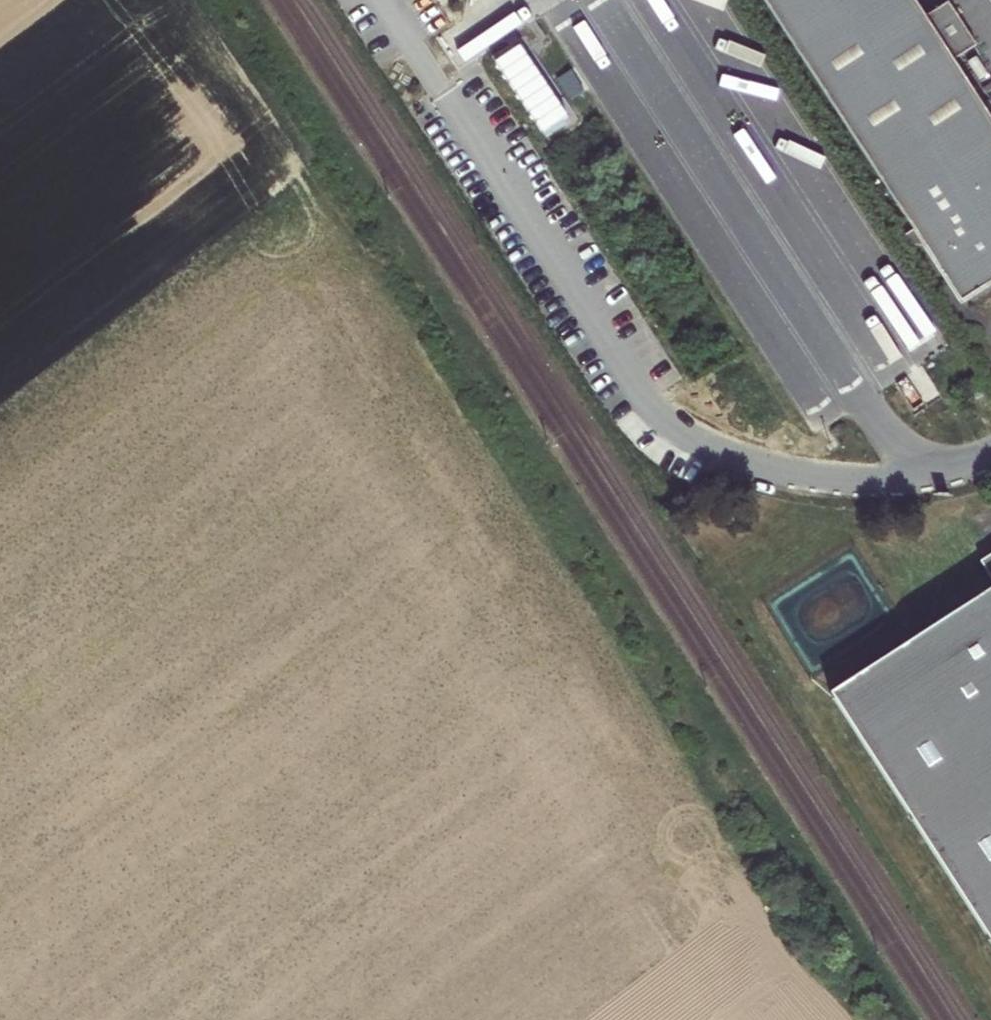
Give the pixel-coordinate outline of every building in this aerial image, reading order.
[(945,313),(990,286),(990,143),(938,63),(962,47),(931,3),(907,18),(895,0),(745,0),(945,313)] [(832,697),(990,942),(990,594),(832,697)]
